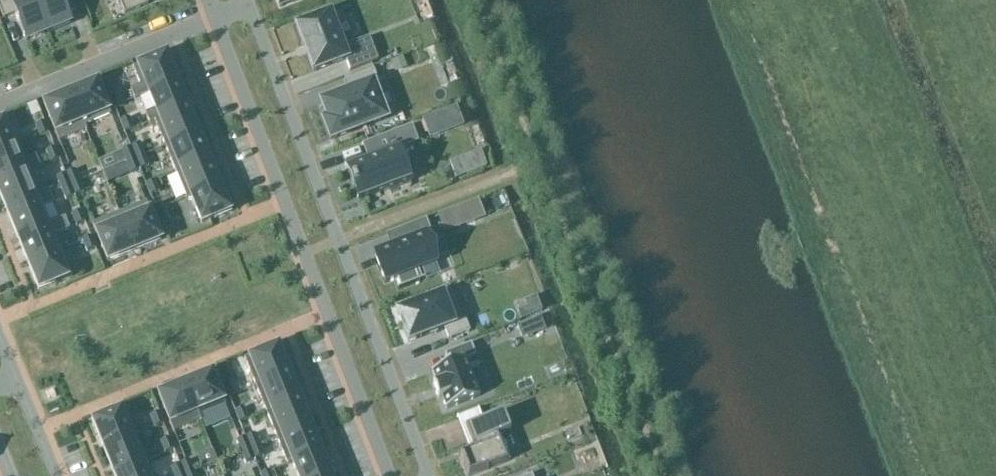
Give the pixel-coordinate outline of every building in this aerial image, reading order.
[(35,0),(0,0),(0,11),(4,20),(15,15),(26,42),(48,33),(35,0)] [(48,33),(70,24),(61,0),(35,0),(48,33)] [(125,15),(148,5),(146,0),(119,0),(125,15)] [(301,0),(277,0),(280,8),(301,0)] [(330,15),(296,28),(313,73),(346,61),(350,72),(378,61),(369,39),(343,49),(330,15)] [(135,99),(177,82),(166,55),(133,69),(140,86),(131,90),(135,99)] [(403,58),(391,63),(395,73),(406,68),(403,58)] [(348,94),(322,104),(328,121),(324,122),(331,141),(386,120),(373,86),(379,84),(374,71),(344,83),(348,94)] [(146,115),(150,124),(188,108),(177,82),(135,99),(135,101),(149,95),(156,111),(146,115)] [(98,83),(71,94),(86,132),(87,131),(85,127),(111,116),(98,83)] [(119,93),(110,97),(114,108),(123,104),(119,93)] [(86,132),(71,94),(44,105),(59,143),(86,132)] [(456,107),(423,119),(429,135),(462,123),(456,107)] [(165,147),(198,134),(188,108),(150,124),(150,125),(155,123),(165,147)] [(129,119),(120,123),(125,134),(134,130),(129,119)] [(19,146),(8,120),(0,123),(0,154),(19,146)] [(45,123),(36,127),(40,138),(49,134),(45,123)] [(359,203),(411,183),(399,151),(418,143),(412,127),(369,144),(374,158),(346,169),(359,203)] [(165,147),(176,173),(209,160),(198,134),(165,147)] [(145,156),(140,145),(131,148),(136,159),(145,156)] [(0,154),(0,184),(30,172),(19,146),(0,154)] [(131,148),(121,152),(126,163),(135,160),(131,148)] [(55,149),(46,153),(51,164),(60,161),(55,149)] [(480,153),(461,160),(467,176),(486,168),(482,158),(480,153)] [(144,156),(135,160),(140,171),(149,167),(144,156)] [(135,160),(126,163),(131,175),(140,171),(135,160)] [(176,173),(186,199),(220,186),(209,160),(176,173)] [(71,186),(80,182),(75,171),(66,175),(71,186)] [(7,212),(40,198),(30,172),(0,184),(0,195),(7,212)] [(66,175),(57,179),(62,190),(71,186),(66,175)] [(80,182),(71,186),(75,197),(85,194),(80,182)] [(155,182),(146,186),(150,197),(159,193),(155,182)] [(71,186),(62,190),(66,201),(75,197),(71,186)] [(191,198),(202,224),(231,213),(220,186),(186,199),(187,200),(191,198)] [(18,238),(51,224),(44,208),(54,204),(50,195),(41,199),(40,198),(7,212),(18,238)] [(478,200),(437,216),(444,235),(459,229),(455,219),(470,214),(474,223),(485,219),(478,200)] [(120,214),(135,252),(162,241),(146,203),(120,214)] [(165,208),(156,211),(161,223),(170,219),(165,208)] [(81,212),(72,216),(77,227),(86,223),(81,212)] [(135,252),(120,214),(93,225),(108,263),(135,252)] [(18,238),(28,264),(61,250),(61,249),(56,251),(47,227),(51,225),(51,224),(18,238)] [(423,281),(419,270),(436,264),(427,242),(434,239),(428,224),(411,231),(415,242),(375,257),(385,283),(398,278),(402,289),(423,281)] [(91,238),(82,242),(87,253),(96,249),(91,238)] [(72,277),(61,250),(28,264),(39,290),(72,277)] [(443,295),(397,313),(408,343),(445,329),(449,341),(470,332),(466,321),(454,326),(443,295)] [(544,330),(540,318),(518,327),(522,338),(544,330)] [(449,366),(432,373),(437,384),(433,386),(438,400),(442,399),(447,410),(480,397),(466,361),(477,357),(472,344),(445,355),(449,366)] [(245,360),(256,387),(289,374),(278,347),(245,360)] [(186,384),(200,417),(226,407),(212,373),(186,384)] [(300,400),(289,374),(256,387),(266,413),(300,400)] [(229,398),(238,395),(233,383),(224,387),(229,398)] [(202,422),(200,417),(186,384),(159,395),(174,433),(202,422)] [(53,389),(46,392),(49,400),(56,397),(53,389)] [(266,413),(277,440),(311,426),(300,400),(266,413)] [(126,409),(93,422),(104,450),(133,439),(147,433),(143,422),(133,426),(126,409)] [(239,424),(248,420),(244,409),(235,413),(239,424)] [(155,428),(164,425),(159,413),(150,417),(155,428)] [(510,462),(509,460),(506,462),(497,439),(511,433),(503,415),(465,429),(474,452),(461,457),(468,475),(474,475),(510,462)] [(288,466),(292,464),(321,452),(311,426),(277,440),(288,466)] [(259,446),(254,435),(245,439),(250,450),(259,446)] [(143,462),(133,439),(104,450),(114,474),(143,462)] [(165,454),(174,451),(170,439),(161,443),(165,454)] [(245,439),(237,442),(241,454),(250,450),(245,439)] [(254,461),(263,457),(259,446),(250,450),(254,461)] [(241,454),(246,465),(254,461),(250,450),(241,454)] [(297,475),(331,475),(321,452),(292,464),(297,475)] [(147,461),(143,462),(114,474),(115,475),(153,475),(147,461)] [(193,473),(189,462),(180,466),(184,475),(186,475),(193,473)] [(180,466),(171,469),(174,475),(184,475),(180,466)]
